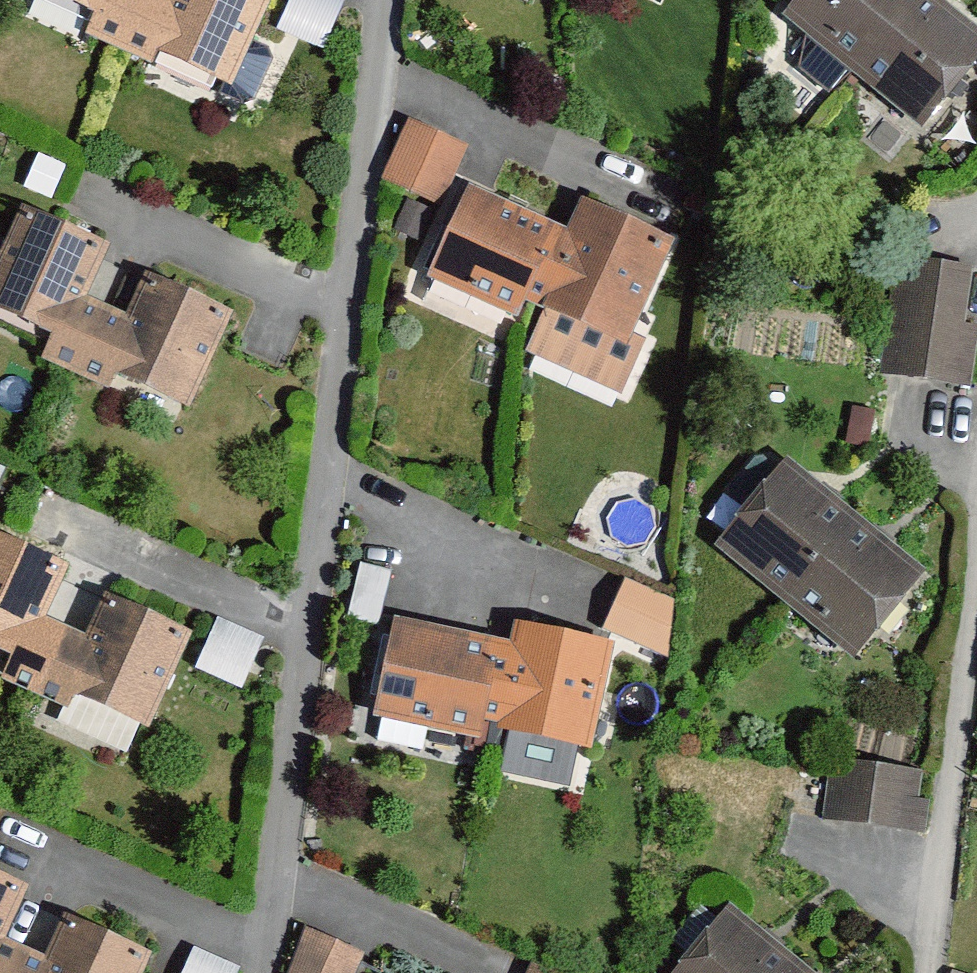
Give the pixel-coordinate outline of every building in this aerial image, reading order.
[(98,32),(89,52),(149,79),(155,65),(229,98),(269,9),(248,0),(168,0),(168,2),(163,0),(26,0),(98,32)] [(314,0),(293,0),(274,43),(322,65),(345,14),(314,0)] [(917,0),(805,0),(784,26),(920,137),(976,69),(976,49),(917,0)] [(468,162),(406,131),(378,187),(439,218),(468,162)] [(564,241),(466,198),(425,289),(513,328),(521,311),(540,319),(520,363),(623,409),(647,354),(632,348),(674,254),(577,211),(564,241)] [(229,324),(145,286),(126,328),(84,310),(106,261),(24,224),(0,276),(0,331),(47,353),(38,371),(108,403),(116,387),(186,419),(229,324)] [(970,398),(976,352),(976,337),(962,335),(971,276),(898,265),(880,384),(970,398)] [(777,465),(708,551),(857,670),(926,584),(777,465)] [(192,639),(96,595),(76,639),(49,627),(70,581),(0,549),(0,664),(10,669),(0,690),(0,691),(66,721),(61,731),(135,765),(192,639)] [(602,630),(659,648),(677,593),(620,575),(602,630)] [(242,685),(262,636),(216,617),(196,667),(242,685)] [(510,649),(396,622),(370,728),(473,753),(478,732),(585,758),(609,656),(514,634),(510,649)] [(918,781),(822,767),(813,829),(925,845),(930,810),(914,808),(918,781)] [(154,964),(63,924),(43,968),(2,949),(25,898),(0,887),(0,972),(150,972),(154,964)] [(727,911),(677,972),(803,972),(727,911)] [(364,963),(306,937),(290,972),(360,972),(364,963)] [(233,965),(198,949),(186,972),(229,972),(233,965)] [(527,964),(523,972),(546,972),(527,964)]
